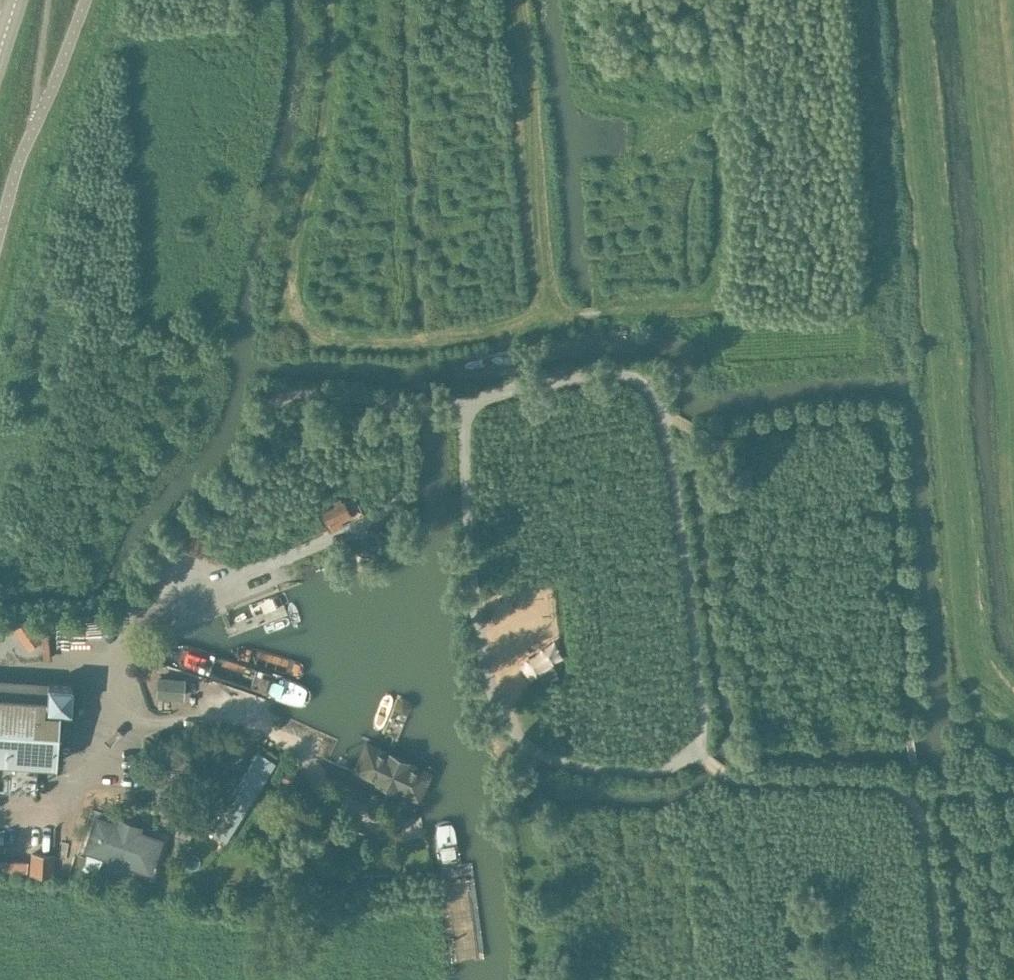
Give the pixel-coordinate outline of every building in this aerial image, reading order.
[(345,500),(321,511),(328,526),(352,516),(345,500)] [(15,626),(14,627),(22,639),(35,630),(33,628),(26,618),(15,626)] [(55,761),(59,709),(71,710),(73,686),(49,684),(48,699),(0,695),(0,757),(55,761)] [(419,762),(350,734),(337,764),(406,793),(419,762)] [(274,760),(257,749),(204,831),(221,842),(274,760)] [(130,822),(98,811),(88,842),(119,853),(130,822)] [(130,822),(119,853),(151,863),(161,832),(130,822)] [(53,853),(30,852),(30,871),(52,872),(53,853)]
